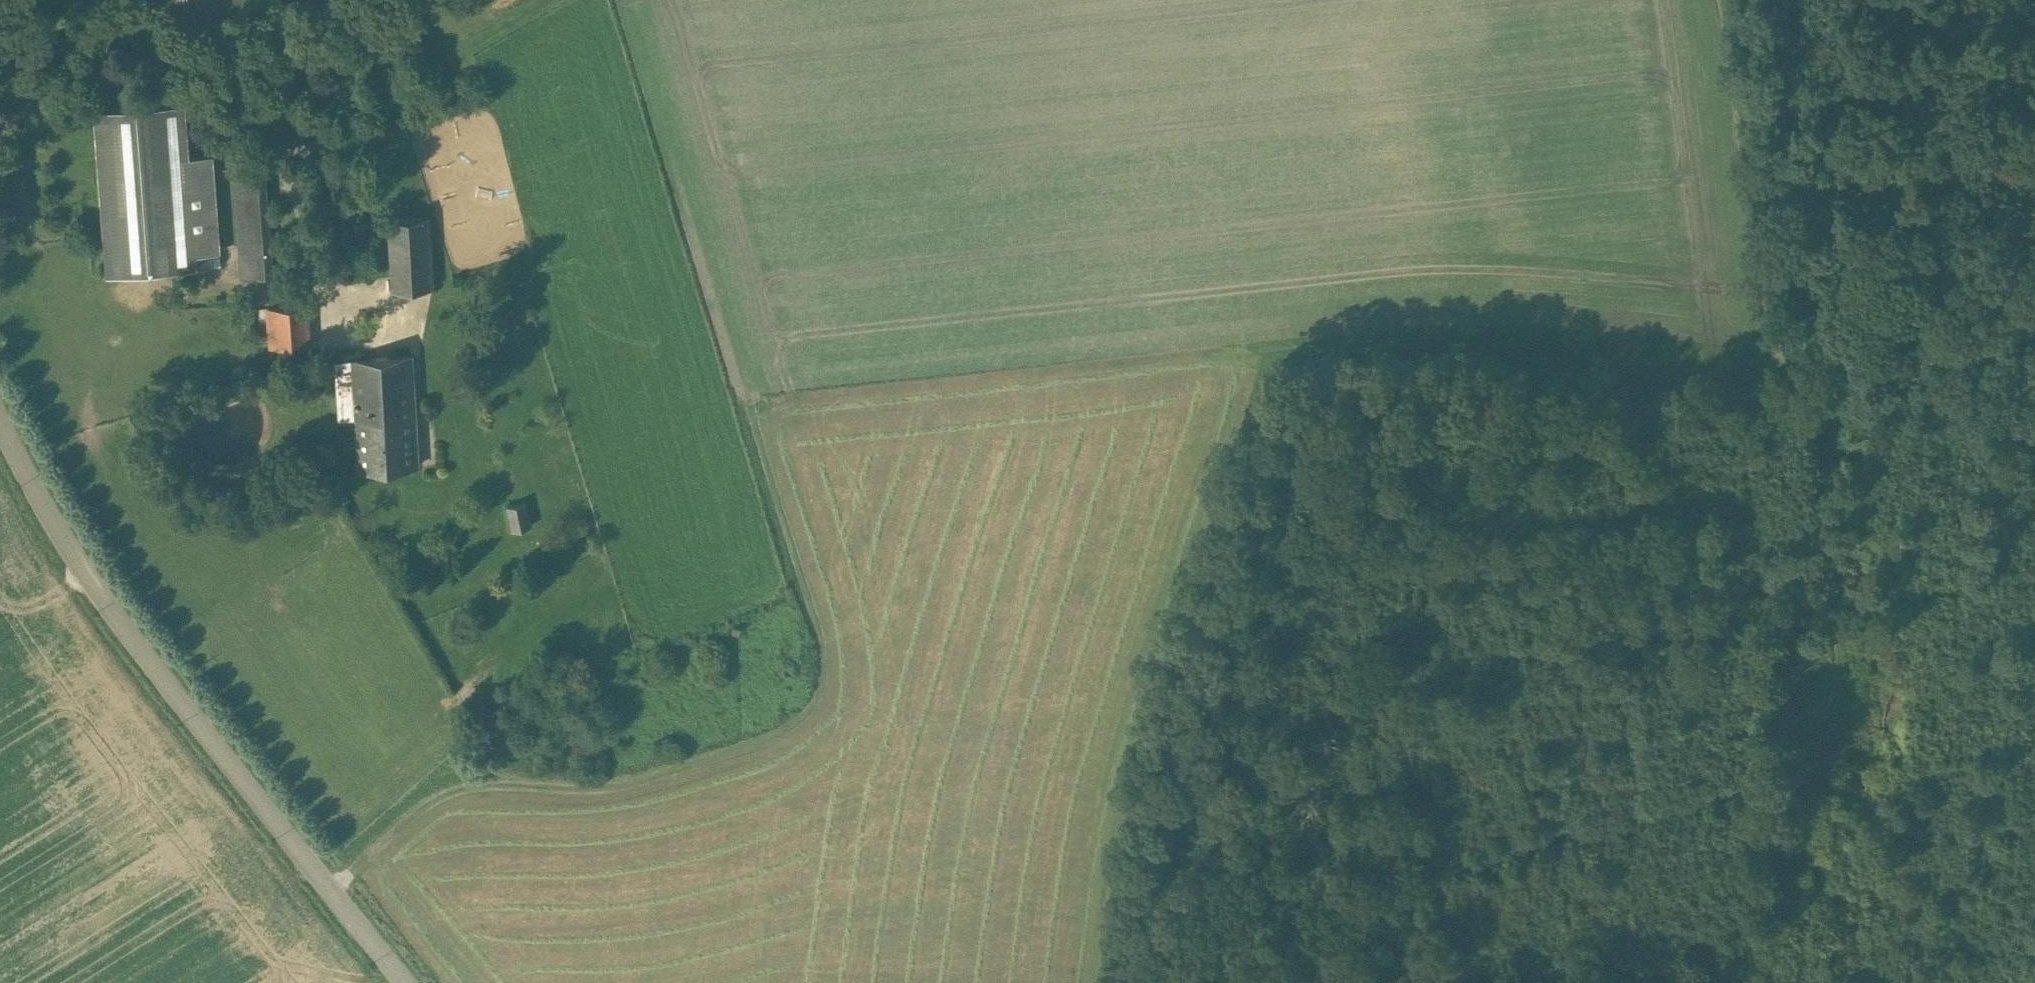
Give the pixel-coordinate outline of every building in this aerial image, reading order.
[(184,101),(94,107),(104,235),(106,273),(142,271),(196,267),(188,156),(184,101)] [(212,154),(188,156),(195,253),(219,251),(212,154)] [(261,173),(234,174),(236,236),(266,234),(261,173)] [(428,216),(389,218),(393,289),(433,286),(428,216)] [(266,234),(236,236),(236,263),(266,262),(266,234)] [(306,305),(268,308),(271,347),(309,344),(306,305)] [(410,353),(354,357),(335,358),(336,390),(356,388),(356,400),(353,400),(353,404),(357,404),(357,417),(358,417),(361,468),(416,465),(410,353)] [(525,500),(508,504),(513,527),(530,523),(525,500)]
